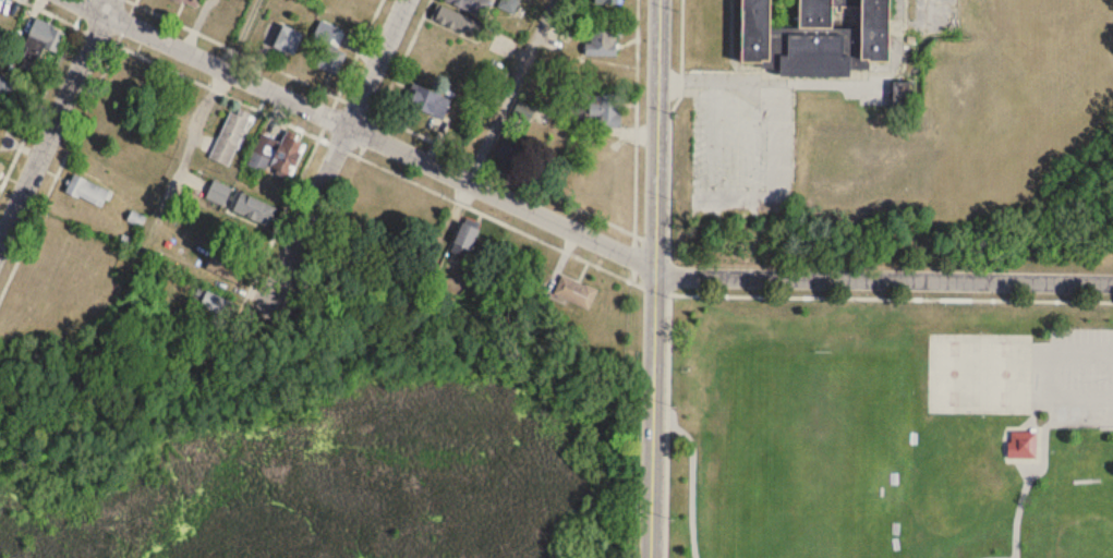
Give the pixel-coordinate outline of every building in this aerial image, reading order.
[(492,1),(490,0),(444,0),(483,19),(492,1)] [(778,65),(778,77),(850,78),(851,65),(888,65),(888,0),(740,0),(739,64),(778,65)] [(432,22),(477,40),(484,23),(439,6),(432,22)] [(55,54),(64,31),(34,20),(26,42),(55,54)] [(302,35),(282,25),(272,47),(292,57),(302,35)] [(621,39),(621,28),(587,28),(587,56),(616,56),(616,39),(621,39)] [(336,76),(345,54),(325,46),(316,67),(336,76)] [(405,106),(442,120),(450,99),(413,84),(405,106)] [(620,95),(590,95),(590,119),(598,119),(598,127),(620,127),(620,95)] [(536,109),(520,101),(513,115),(528,123),(536,109)] [(209,160),(229,168),(250,117),(230,109),(209,160)] [(289,182),(304,145),(284,136),(281,143),(261,134),(248,165),(289,182)] [(110,193),(73,175),(65,192),(102,211),(110,193)] [(276,209),(239,194),(231,214),(268,230),(276,209)] [(464,260),(478,232),(463,224),(449,253),(464,260)] [(247,266),(213,252),(205,271),(239,285),(247,266)] [(597,291),(562,276),(553,295),(588,311),(597,291)] [(227,318),(232,302),(197,289),(191,305),(227,318)] [(1009,458),(1036,458),(1036,431),(1009,431),(1009,458)]
